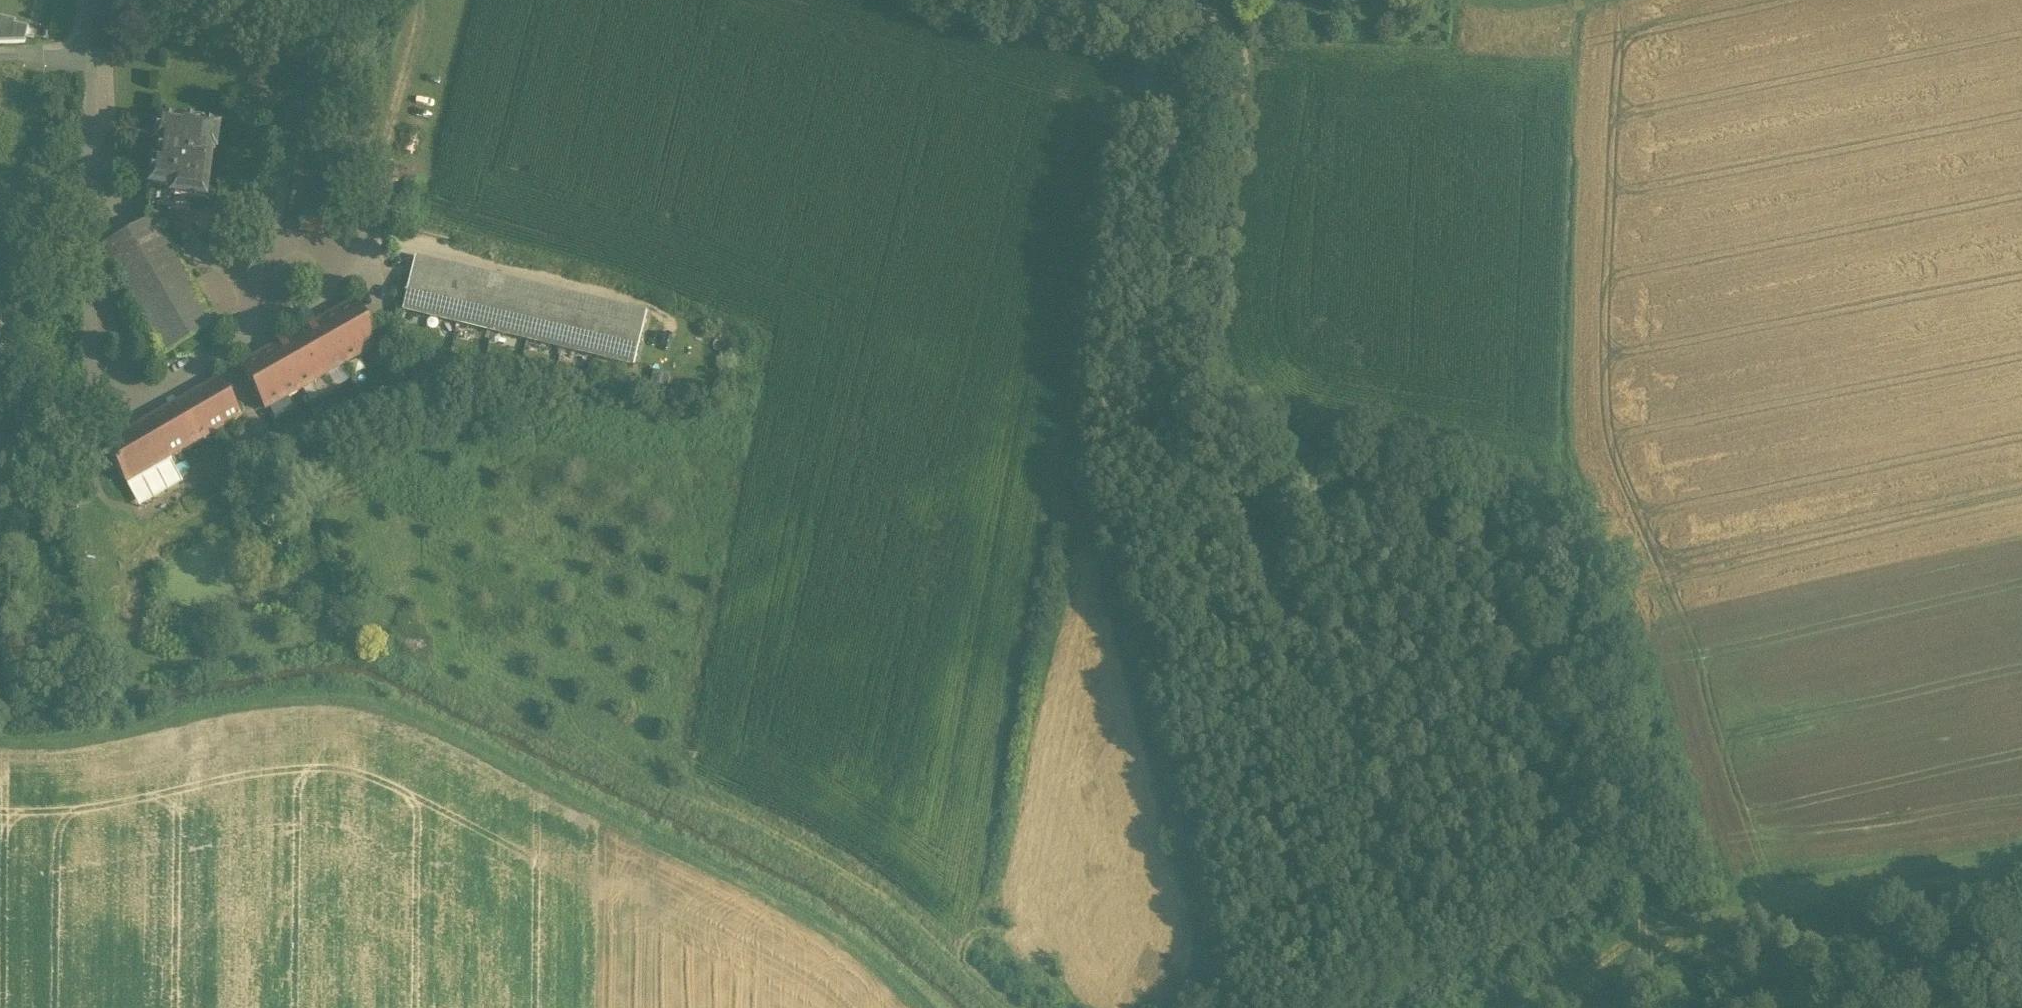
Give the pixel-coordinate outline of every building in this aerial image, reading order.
[(0,22),(0,44),(24,44),(28,28),(0,22)] [(198,128),(179,126),(178,129),(157,126),(154,148),(159,149),(157,166),(152,166),(148,191),(150,191),(145,228),(152,224),(153,223),(155,209),(169,211),(170,200),(204,204),(209,155),(213,156),(216,133),(197,131),(198,128)] [(145,228),(101,253),(161,359),(212,330),(152,224),(145,228)] [(646,317),(414,261),(401,314),(633,370),(646,317)] [(353,305),(238,371),(264,415),(378,350),(353,305)] [(378,350),(264,415),(272,430),(387,364),(378,350)] [(218,383),(103,449),(124,486),(240,421),(218,383)]
